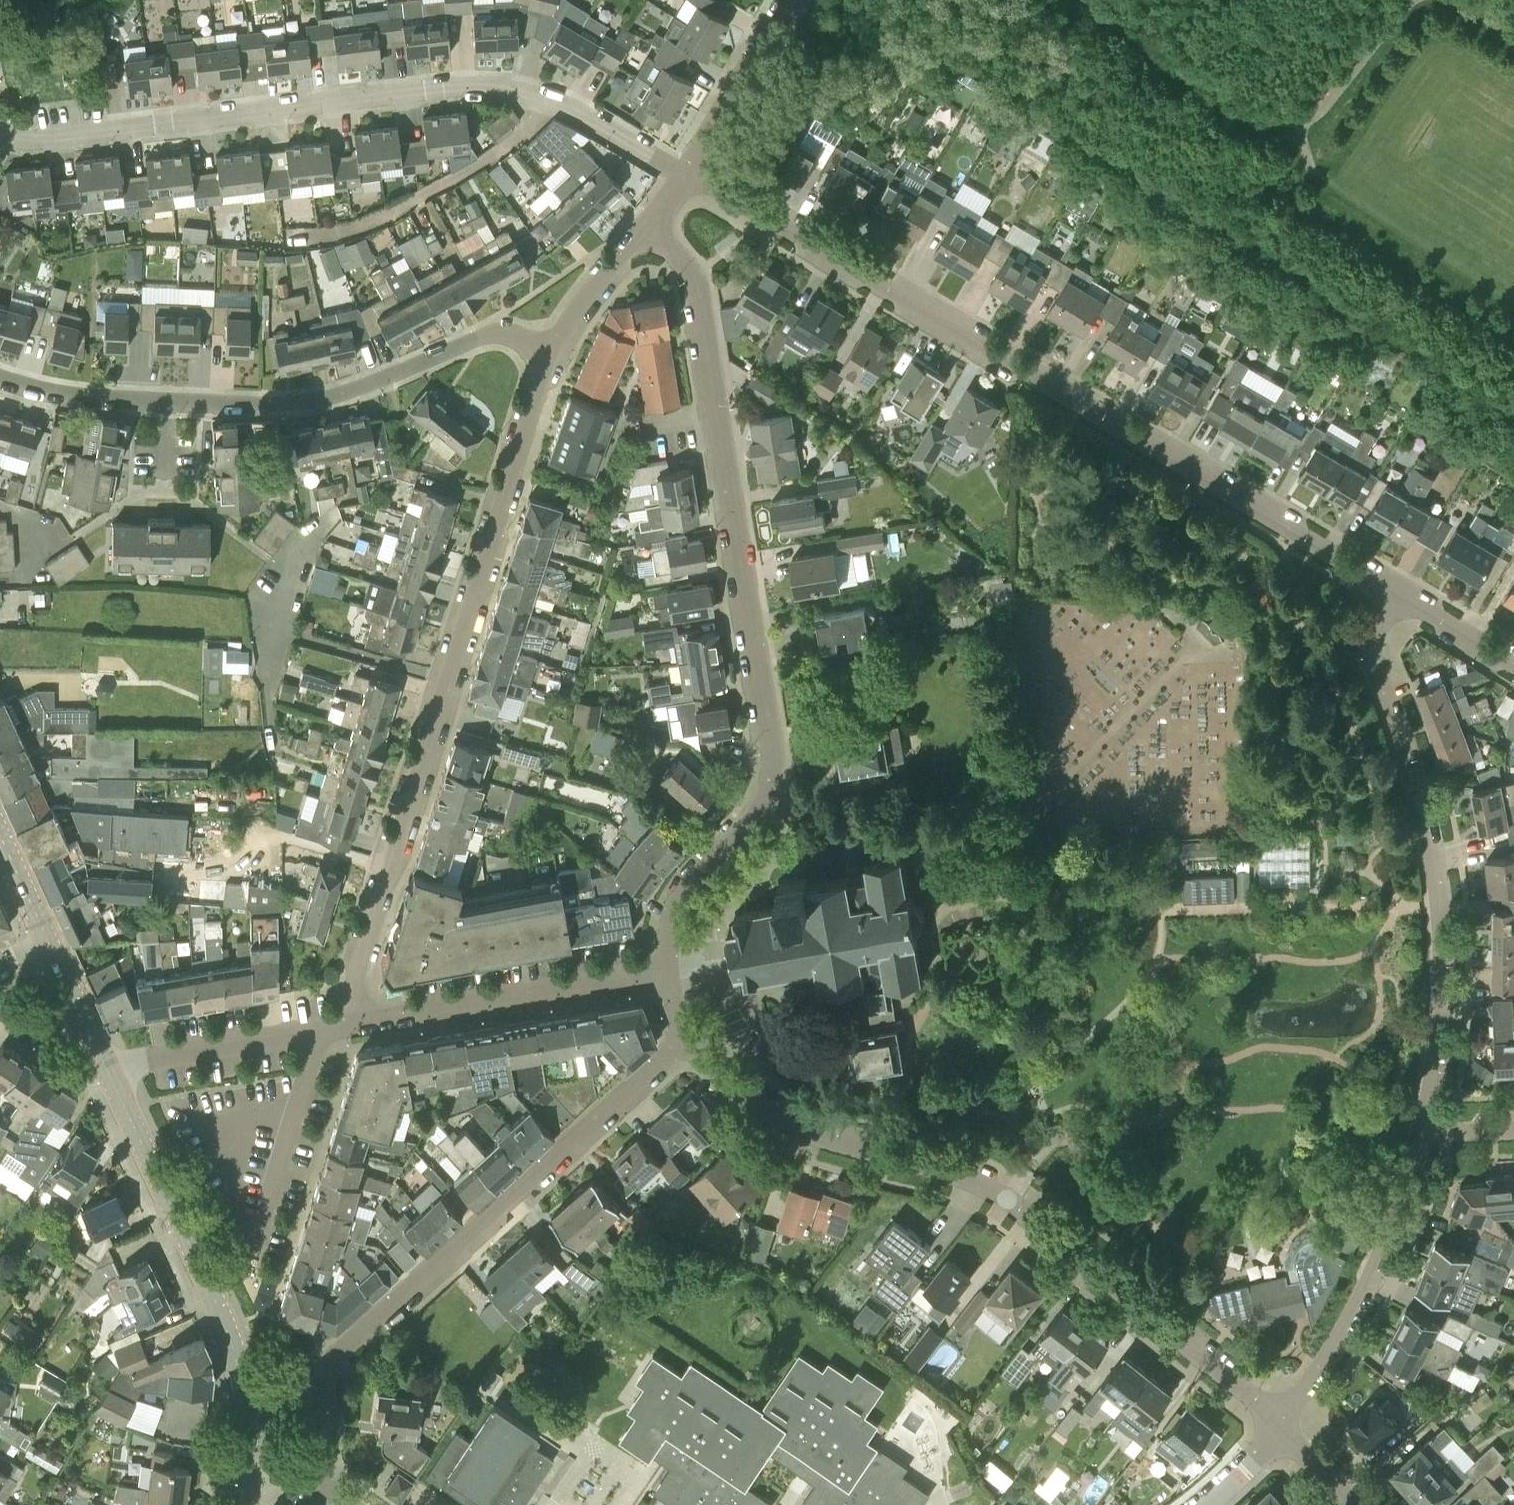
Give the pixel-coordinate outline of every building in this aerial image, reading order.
[(429,55),(424,19),(423,10),(422,0),(401,3),(401,0),(392,0),(386,1),(388,13),(392,39),(405,38),(407,57),(429,55)] [(429,55),(450,52),(446,13),(459,12),(458,0),(430,0),(422,1),(424,19),(429,55)] [(496,50),(494,0),(490,0),(471,1),(471,0),(458,0),(459,12),(473,11),(474,51),(496,50)] [(496,50),(518,49),(518,35),(534,34),(536,27),(543,0),(494,0),(496,50)] [(553,31),(560,19),(554,14),(557,0),(543,0),(536,27),(553,31)] [(564,0),(557,0),(554,14),(560,19),(553,31),(547,42),(542,49),(561,60),(588,14),(564,0)] [(676,15),(685,21),(686,21),(717,40),(728,21),(711,11),(717,0),(684,0),(676,15)] [(353,14),(359,64),(381,61),(378,41),(392,39),(388,13),(375,15),(374,12),(373,11),(353,14)] [(338,66),(359,64),(353,14),(318,18),(319,22),(322,50),(335,48),(338,66)] [(603,32),(607,25),(588,14),(561,60),(580,71),(587,59),(599,65),(614,38),(603,32)] [(174,21),(162,23),(164,39),(176,37),(174,21)] [(659,46),(682,60),(689,48),(706,59),(717,40),(686,21),(685,21),(675,39),(666,35),(659,46)] [(285,37),(289,73),(310,71),(308,51),(322,50),(319,22),(306,24),(306,34),(285,37)] [(268,75),(289,73),(285,37),(284,24),(262,27),(262,29),(249,31),(253,57),(266,55),(268,75)] [(214,32),(220,81),(242,78),(240,58),(253,57),(249,31),(237,32),(237,29),(214,32)] [(199,84),(220,81),(214,32),(193,35),(193,38),(180,40),(183,66),(197,64),(199,84)] [(614,38),(599,65),(610,72),(626,45),(614,38)] [(146,54),(151,90),(173,87),(170,67),(183,66),(180,40),(166,42),(167,52),(146,54)] [(652,83),(682,100),(693,81),(676,71),(682,60),(659,46),(652,58),(662,64),(652,83)] [(815,69),(822,57),(808,50),(802,62),(815,69)] [(116,51),(106,52),(107,60),(115,59),(117,59),(116,51)] [(129,93),(151,90),(146,54),(125,57),(129,93)] [(101,61),(104,86),(118,84),(115,59),(107,60),(101,61)] [(982,87),(985,82),(959,65),(956,70),(982,87)] [(658,127),(665,116),(671,119),(682,100),(652,83),(634,113),(658,127)] [(514,130),(511,125),(520,118),(511,106),(485,125),(498,142),(514,130)] [(918,127),(925,114),(914,109),(907,121),(918,127)] [(475,121),(468,122),(466,111),(445,114),(449,150),(451,170),(463,164),(461,148),(471,147),(469,131),(476,130),(475,121)] [(427,152),(449,150),(445,114),(423,117),(426,143),(413,144),(416,170),(429,169),(427,152)] [(554,118),(545,126),(536,135),(549,149),(575,176),(581,182),(581,183),(602,205),(622,186),(600,164),(580,144),(564,129),(554,118)] [(416,170),(413,144),(400,146),(397,126),(376,129),(380,164),(401,162),(402,172),(416,170)] [(835,148),(837,145),(826,139),(809,128),(801,141),(781,175),(800,186),(814,162),(823,167),(835,148)] [(380,165),(380,164),(376,129),(354,131),(357,157),(344,159),(348,185),(361,184),(360,180),(381,177),(380,165)] [(999,150),(1001,146),(1007,136),(996,129),(990,139),(988,143),(999,150)] [(526,145),(539,158),(549,149),(536,135),(526,145)] [(348,185),(344,159),(331,161),(329,141),(307,144),(312,179),(333,177),(334,187),(348,185)] [(311,179),(312,179),(307,144),(285,146),(288,166),(275,168),(279,196),(312,192),(311,179)] [(821,194),(839,205),(867,156),(850,146),(847,151),(837,145),(835,148),(823,167),(833,173),(821,194)] [(279,196),(275,168),(262,169),(259,149),(238,152),(243,199),(242,188),(263,186),(265,197),(279,196)] [(209,203),(205,176),(192,178),(189,152),(167,155),(172,192),(193,189),(195,204),(209,203)] [(209,203),(243,199),(238,152),(216,155),(218,175),(205,176),(209,203)] [(139,205),(135,179),(122,181),(119,155),(97,158),(104,206),(124,204),(125,207),(139,205)] [(171,192),(172,192),(167,155),(146,158),(148,178),(135,179),(139,205),(140,216),(153,214),(153,209),(173,206),(171,192)] [(867,156),(839,205),(857,215),(873,188),(882,193),(895,170),(886,165),(885,166),(867,156)] [(103,207),(104,206),(97,158),(75,161),(78,181),(65,182),(69,208),(76,207),(76,212),(103,209),(103,207)] [(508,172),(500,161),(488,171),(496,181),(508,172)] [(898,231),(902,224),(922,190),(926,184),(909,174),(911,169),(901,163),(896,171),(895,170),(882,193),(876,204),(886,209),(880,220),(898,231)] [(69,208),(65,182),(52,184),(49,164),(28,167),(34,216),(55,214),(55,210),(69,208)] [(33,216),(34,216),(28,167),(6,169),(10,205),(32,203),(33,216)] [(1037,180),(1030,172),(1022,179),(1029,188),(1037,180)] [(570,191),(561,199),(584,222),(602,205),(581,183),(581,182),(575,176),(565,186),(570,191)] [(1067,204),(1089,217),(1098,202),(1076,189),(1067,204)] [(922,190),(902,224),(920,234),(932,213),(941,219),(954,197),(945,191),(939,200),(922,190)] [(1088,195),(1096,200),(1099,196),(1091,191),(1088,195)] [(953,263),(982,214),(982,213),(954,197),(941,219),(951,225),(935,252),(953,263)] [(466,209),(471,218),(482,212),(474,198),(463,203),(466,209)] [(548,201),(538,212),(565,240),(584,222),(561,199),(553,206),(548,201)] [(461,223),(471,218),(466,209),(457,214),(461,223)] [(471,219),(477,229),(488,224),(482,213),(471,219)] [(999,224),(982,214),(953,263),(971,274),(983,253),(992,258),(1005,236),(996,231),(999,224)] [(466,235),(477,229),(471,219),(460,225),(466,235)] [(1034,250),(1042,236),(1015,219),(1007,234),(1034,250)] [(485,241),(506,282),(529,269),(507,229),(485,241)] [(433,231),(423,236),(425,240),(435,235),(433,231)] [(358,251),(371,246),(366,235),(354,239),(358,251)] [(990,285),(1007,295),(1033,253),(1005,236),(992,258),(1002,264),(990,285)] [(426,243),(432,253),(442,248),(437,237),(426,243)] [(485,293),(506,282),(485,241),(462,254),(469,266),(485,296),(486,295),(485,293)] [(421,259),(432,253),(426,243),(415,249),(421,259)] [(1033,253),(1007,295),(1026,306),(1042,278),(1051,284),(1064,261),(1037,245),(1033,253)] [(133,246),(132,273),(146,273),(147,246),(133,246)] [(336,250),(334,246),(319,251),(324,264),(339,259),(336,250)] [(256,263),(257,249),(237,248),(236,262),(256,263)] [(376,255),(381,265),(389,261),(383,251),(376,255)] [(264,264),(283,263),(283,254),(264,254),(264,264)] [(463,308),(485,296),(469,266),(457,272),(450,260),(439,266),(463,308)] [(1067,321),(1092,278),(1094,274),(1077,264),(1075,267),(1064,261),(1051,284),(1061,290),(1049,311),(1067,321)] [(423,290),(417,278),(409,265),(397,271),(392,262),(381,268),(386,278),(387,278),(395,290),(393,291),(415,330),(437,319),(438,321),(440,320),(423,290)] [(423,290),(440,320),(463,308),(439,266),(427,273),(433,285),(423,290)] [(375,284),(386,278),(381,268),(370,274),(375,284)] [(755,311),(770,319),(790,287),(779,281),(781,277),(767,268),(762,277),(755,273),(736,304),(721,307),(726,338),(740,336),(755,311)] [(1207,276),(1201,286),(1209,291),(1215,281),(1207,276)] [(1119,294),(1092,278),(1067,321),(1085,332),(1097,311),(1106,316),(1119,294)] [(288,292),(286,280),(277,282),(279,294),(288,292)] [(1121,295),(1131,301),(1139,286),(1129,280),(1121,295)] [(66,306),(71,286),(59,283),(54,303),(66,306)] [(220,300),(220,285),(152,283),(151,298),(220,300)] [(291,294),(294,307),(305,304),(302,291),(291,294)] [(359,310),(369,334),(383,327),(392,343),(415,330),(393,291),(359,310)] [(282,310),(294,307),(291,294),(279,297),(282,310)] [(1104,343),(1121,354),(1137,328),(1143,318),(1147,311),(1131,301),(1121,295),(1119,294),(1106,316),(1116,323),(1104,343)] [(637,334),(666,329),(668,328),(663,297),(629,303),(629,305),(611,309),(603,326),(634,340),(637,334)] [(815,339),(825,345),(845,312),(820,297),(813,308),(807,304),(791,332),(813,344),(815,339)] [(141,328),(142,300),(99,298),(97,300),(96,318),(104,318),(104,324),(104,336),(103,347),(127,348),(128,326),(139,326),(139,328),(141,328)] [(153,349),(176,350),(178,301),(155,300),(155,301),(142,300),(141,328),(142,328),(142,327),(154,327),(153,349)] [(0,338),(0,343),(21,348),(26,327),(39,331),(46,305),(33,301),(30,312),(8,306),(0,338)] [(178,301),(176,350),(198,351),(199,329),(213,330),(214,303),(201,302),(178,301)] [(214,303),(213,330),(226,330),(225,352),(248,353),(250,304),(227,303),(227,304),(214,303)] [(8,306),(0,304),(0,338),(8,306)] [(46,305),(39,331),(52,334),(46,355),(69,361),(71,353),(83,357),(85,332),(77,330),(82,314),(59,308),(46,305)] [(1231,330),(1238,319),(1229,314),(1222,325),(1231,330)] [(324,329),(331,360),(357,355),(349,316),(334,319),(335,326),(324,328),(325,329),(324,329)] [(1122,353),(1117,360),(1136,371),(1148,351),(1158,356),(1171,334),(1143,318),(1137,328),(1122,353)] [(306,365),(331,360),(324,329),(325,329),(324,328),(323,322),(309,325),(310,332),(299,334),(306,365)] [(104,324),(96,323),(95,335),(104,336),(104,324)] [(576,381),(610,396),(634,341),(634,340),(603,326),(601,325),(576,381)] [(867,326),(842,367),(871,384),(892,349),(879,341),(883,335),(867,326)] [(280,371),(306,365),(299,334),(287,336),(286,329),(273,332),(280,371)] [(634,341),(645,411),(679,406),(666,329),(637,334),(634,340),(634,341)] [(791,336),(778,329),(762,355),(773,362),(791,336)] [(1151,390),(1169,400),(1189,366),(1172,356),(1181,340),(1171,334),(1158,356),(1167,362),(1151,390)] [(916,411),(922,415),(936,392),(946,375),(939,371),(940,369),(917,355),(891,397),(905,405),(907,413),(916,411)] [(830,398),(844,375),(839,372),(840,371),(828,364),(813,388),(830,398)] [(1189,366),(1169,400),(1187,411),(1199,390),(1209,396),(1222,374),(1212,368),(1206,376),(1189,366)] [(1220,427),(1249,444),(1274,404),(1264,398),(1266,395),(1230,373),(1207,410),(1224,420),(1220,427)] [(747,386),(757,393),(771,401),(778,389),(754,374),(747,386)] [(1274,404),(1249,444),(1259,450),(1257,452),(1264,456),(1266,454),(1289,467),(1302,445),(1304,442),(1283,429),(1291,416),(1285,412),(1297,392),(1285,385),(1274,404)] [(997,423),(990,419),(999,405),(970,387),(945,428),(933,421),(911,459),(929,470),(942,447),(954,454),(966,435),(984,446),(997,423)] [(416,416),(436,432),(453,411),(426,389),(401,419),(409,426),(416,416)] [(596,472),(616,411),(570,395),(549,455),(596,472)] [(436,432),(428,442),(455,464),(481,434),(453,411),(436,432)] [(5,447),(6,447),(15,416),(0,412),(0,446),(5,447)] [(374,453),(377,452),(370,421),(368,414),(343,419),(349,451),(360,449),(362,455),(374,453)] [(761,478),(802,471),(792,414),(752,421),(755,440),(752,441),(755,459),(758,458),(761,478)] [(6,447),(4,453),(29,460),(40,424),(15,416),(6,447)] [(117,460),(117,461),(119,461),(126,423),(102,418),(96,456),(95,456),(117,460)] [(370,421),(377,452),(374,453),(378,457),(390,455),(383,418),(370,421)] [(338,454),(349,451),(343,419),(318,424),(324,455),(323,456),(325,463),(339,460),(338,454)] [(238,460),(238,459),(237,435),(237,425),(236,421),(212,422),(214,462),(217,462),(217,461),(238,460)] [(48,447),(61,449),(65,425),(53,422),(48,447)] [(237,425),(237,435),(247,434),(247,424),(237,425)] [(325,463),(323,456),(324,455),(318,424),(292,430),(301,468),(314,466),(313,459),(323,457),(325,463)] [(1313,452),(1300,474),(1328,491),(1356,444),(1328,428),(1326,430),(1315,424),(1304,442),(1302,445),(1313,452)] [(1353,497),(1363,503),(1379,476),(1369,470),(1377,457),(1367,452),(1377,436),(1366,429),(1356,444),(1328,491),(1349,503),(1353,497)] [(64,476),(115,485),(117,472),(115,472),(117,461),(117,460),(95,456),(96,456),(78,453),(76,462),(66,460),(64,476)] [(382,479),(395,476),(391,461),(390,455),(378,457),(382,479)] [(215,486),(267,483),(266,467),(256,468),(256,458),(238,459),(238,460),(217,461),(217,462),(217,472),(215,473),(215,486)] [(624,507),(645,504),(693,496),(689,468),(669,471),(667,459),(637,464),(624,507)] [(391,461),(395,476),(414,481),(418,469),(391,461)] [(355,466),(358,480),(371,477),(368,464),(355,466)] [(1368,514),(1391,528),(1424,472),(1414,466),(1399,490),(1387,483),(1388,481),(1379,476),(1363,503),(1372,509),(1368,514)] [(1413,536),(1427,544),(1442,518),(1429,511),(1430,508),(1417,500),(1418,498),(1423,500),(1435,479),(1424,472),(1391,528),(1411,540),(1413,536)] [(784,531),(827,524),(824,508),(831,507),(830,494),(858,490),(856,473),(819,479),(821,493),(772,500),(774,516),(781,515),(784,531)] [(115,485),(64,476),(61,490),(71,492),(69,501),(108,508),(110,496),(113,496),(115,485)] [(23,481),(11,477),(5,499),(17,502),(23,481)] [(329,484),(332,496),(344,493),(342,481),(329,484)] [(267,483),(215,486),(216,497),(218,497),(219,509),(258,508),(258,498),(268,498),(267,483)] [(359,501),(369,499),(365,483),(356,485),(359,501)] [(319,498),(332,496),(329,484),(317,486),(319,498)] [(419,514),(449,523),(457,498),(414,484),(410,499),(422,503),(419,513),(419,514)] [(580,523),(558,517),(562,506),(529,496),(521,521),(576,537),(580,523)] [(669,536),(667,523),(697,518),(693,496),(645,504),(647,517),(639,519),(640,527),(635,528),(637,541),(669,536)] [(1439,557),(1459,569),(1489,518),(1495,508),(1483,501),(1466,531),(1458,526),(1439,557)] [(604,508),(591,504),(586,517),(600,521),(604,508)] [(268,518),(288,533),(295,523),(275,508),(268,518)] [(411,538),(444,548),(444,547),(442,546),(449,523),(419,514),(419,513),(406,510),(399,534),(411,538)] [(136,565),(184,566),(186,523),(174,522),(175,518),(166,518),(166,517),(165,517),(165,518),(158,518),(158,517),(157,517),(157,518),(148,518),(148,523),(138,522),(136,565)] [(281,543),(288,533),(268,518),(260,528),(281,543)] [(1442,518),(1427,544),(1438,550),(1453,525),(1442,518)] [(1501,525),(1489,518),(1459,569),(1479,581),(1496,552),(1502,555),(1507,547),(1493,539),(1501,525)] [(593,542),(576,537),(521,521),(514,546),(545,556),(549,545),(589,557),(593,542)] [(112,564),(136,565),(138,522),(113,522),(112,564)] [(186,523),(184,566),(208,566),(210,524),(186,523)] [(273,553),(281,543),(260,528),(253,538),(273,553)] [(840,552),(886,545),(884,530),(838,537),(840,552)] [(14,543),(13,531),(7,531),(0,531),(0,544),(14,543)] [(672,578),(671,569),(704,563),(700,539),(687,541),(686,533),(665,537),(666,546),(651,548),(655,572),(645,574),(646,582),(672,578)] [(391,558),(436,573),(444,548),(411,538),(408,549),(395,546),(391,558)] [(365,552),(377,555),(380,544),(369,540),(365,552)] [(66,549),(80,570),(90,563),(77,542),(66,549)] [(14,556),(14,543),(0,544),(0,556),(14,556)] [(543,566),(545,556),(514,546),(506,570),(559,586),(564,572),(543,566)] [(69,577),(80,570),(66,549),(56,556),(69,577)] [(377,555),(365,552),(356,549),(352,560),(373,567),(377,555)] [(798,591),(841,585),(836,550),(793,557),(798,591)] [(328,560),(325,553),(319,552),(316,563),(327,566),(328,560)] [(0,556),(0,569),(15,568),(14,556),(0,556)] [(59,584),(69,577),(56,556),(45,563),(59,584)] [(640,572),(654,570),(652,556),(638,558),(640,572)] [(965,556),(962,569),(976,571),(978,558),(965,556)] [(397,587),(429,597),(436,573),(391,558),(387,572),(400,576),(397,587)] [(555,600),(559,586),(506,570),(498,595),(530,605),(534,594),(555,600)] [(991,574),(991,581),(1003,580),(1003,573),(991,574)] [(436,595),(452,600),(459,580),(444,574),(436,595)] [(335,581),(331,594),(341,597),(345,585),(335,581)] [(659,605),(659,606),(661,617),(712,609),(710,597),(713,596),(711,585),(708,586),(707,582),(667,589),(669,603),(659,605)] [(1513,602),(1513,583),(1506,597),(1513,602)] [(389,612),(419,621),(426,597),(429,598),(429,597),(397,587),(393,599),(380,595),(376,608),(389,612)] [(35,605),(44,605),(44,592),(35,592),(35,605)] [(528,615),(530,605),(498,595),(491,619),(545,635),(549,621),(528,615)] [(828,647),(871,641),(868,623),(876,613),(865,605),(817,613),(822,643),(819,648),(824,652),(828,647)] [(371,621),(370,625),(365,644),(385,650),(388,640),(412,646),(419,621),(389,612),(376,608),(367,606),(365,613),(368,620),(371,621)] [(1220,610),(1208,623),(1219,633),(1231,620),(1220,610)] [(605,636),(635,632),(632,614),(602,619),(605,636)] [(312,632),(315,622),(311,621),(304,619),(301,629),(308,630),(312,632)] [(540,649),(545,635),(491,619),(484,644),(516,653),(519,643),(540,649)] [(678,663),(722,655),(720,643),(718,643),(715,630),(673,637),(677,662),(678,662),(678,663)] [(1417,653),(1425,650),(1422,643),(1414,646),(1417,653)] [(222,644),(205,644),(205,669),(222,669),(222,644)] [(476,668),(529,684),(534,669),(513,662),(516,653),(484,644),(476,668)] [(575,667),(579,655),(569,652),(565,651),(561,663),(566,665),(575,667)] [(695,690),(694,686),(724,681),(722,668),(724,667),(722,655),(678,663),(682,690),(683,692),(695,690)] [(525,698),(529,684),(476,668),(468,694),(477,697),(474,709),(495,716),(502,691),(525,698)] [(1475,668),(1463,672),(1466,681),(1467,682),(1468,681),(1486,674),(1477,668),(1476,668),(1475,668)] [(323,689),(334,693),(338,681),(303,671),(299,682),(323,689)] [(361,701),(391,711),(399,685),(369,676),(356,673),(352,686),(364,690),(361,701)] [(1466,693),(1463,683),(1459,673),(1456,674),(1445,678),(1446,679),(1417,690),(1424,709),(1466,693)] [(293,699),(297,684),(283,681),(279,696),(293,699)] [(684,700),(683,692),(682,690),(670,692),(669,682),(648,685),(651,705),(677,701),(684,700)] [(575,689),(565,686),(562,695),(572,698),(575,689)] [(0,696),(0,737),(18,729),(43,730),(72,730),(73,729),(88,729),(89,708),(64,707),(45,707),(36,687),(6,700),(3,695),(0,696)] [(536,687),(533,696),(546,700),(549,691),(536,687)] [(1466,693),(1424,709),(1438,744),(1465,734),(1460,716),(1478,710),(1481,719),(1493,715),(1487,696),(1474,700),(1475,702),(1470,704),(1466,693)] [(687,731),(698,729),(699,736),(729,731),(729,727),(731,727),(730,717),(727,717),(725,704),(709,706),(708,696),(684,700),(677,701),(679,716),(685,715),(687,731)] [(361,701),(348,697),(341,721),(354,725),(354,726),(386,735),(387,734),(385,733),(391,711),(361,701)] [(648,697),(641,698),(642,705),(650,704),(648,697)] [(573,721),(598,725),(602,702),(576,699),(573,721)] [(874,777),(884,775),(887,770),(886,765),(890,764),(883,722),(863,725),(862,718),(846,721),(846,722),(847,722),(849,730),(837,732),(844,771),(867,767),(869,773),(874,777)] [(334,746),(379,759),(386,735),(354,726),(350,736),(338,733),(334,746)] [(625,737),(597,726),(589,746),(617,757),(625,737)] [(308,739),(320,742),(323,730),(312,727),(308,739)] [(2,789),(34,774),(98,776),(134,777),(167,778),(167,777),(208,778),(208,766),(132,764),(133,730),(88,730),(88,729),(73,729),(72,730),(72,755),(40,754),(32,758),(27,748),(25,743),(28,741),(43,742),(43,730),(18,729),(0,737),(0,785),(2,789)] [(1467,771),(1476,767),(1472,755),(1472,754),(1465,734),(1438,744),(1445,764),(1462,757),(1467,771)] [(320,742),(308,739),(299,736),(295,747),(316,754),(320,742)] [(445,768),(481,778),(481,777),(489,750),(454,739),(445,768)] [(499,754),(538,766),(541,755),(503,743),(499,754)] [(339,775),(372,784),(379,759),(334,746),(330,760),(342,764),(339,775)] [(985,758),(969,756),(967,768),(984,770),(985,758)] [(678,757),(660,776),(696,808),(713,788),(678,757)] [(1481,783),(1500,778),(1497,767),(1489,769),(1478,772),(1481,783)] [(445,768),(435,802),(474,814),(484,779),(481,777),(481,778),(445,768)] [(319,795),(362,808),(369,785),(371,785),(372,784),(339,775),(326,771),(319,795)] [(118,798),(134,798),(134,777),(98,776),(34,774),(2,789),(17,822),(51,806),(46,795),(50,793),(75,794),(75,805),(117,809),(118,798)] [(305,791),(309,779),(296,775),(293,788),(305,791)] [(1513,801),(1513,781),(1473,789),(1477,809),(1513,801)] [(513,789),(503,823),(527,829),(537,795),(513,789)] [(300,816),(295,832),(349,848),(349,847),(332,842),(336,828),(355,833),(362,808),(319,795),(311,820),(300,816)] [(636,843),(662,868),(681,847),(630,799),(622,808),(639,824),(628,835),(636,843)] [(1507,826),(1508,830),(1513,829),(1513,801),(1477,809),(1481,831),(1507,826)] [(455,842),(464,845),(470,827),(484,831),(488,819),(474,814),(435,802),(425,832),(455,841),(455,842)] [(82,832),(93,834),(98,841),(153,845),(152,856),(153,856),(189,859),(190,849),(185,849),(188,815),(117,809),(75,805),(56,804),(51,806),(17,822),(32,855),(54,845),(67,839),(75,836),(76,836),(82,832)] [(296,828),(299,816),(286,812),(283,825),(296,828)] [(625,877),(645,892),(661,869),(662,868),(636,843),(628,835),(618,826),(609,836),(627,852),(614,869),(625,877)] [(455,841),(425,832),(413,871),(432,877),(440,880),(440,879),(444,867),(447,868),(455,842),(455,841)] [(1275,879),(1311,881),(1313,833),(1272,832),(1271,848),(1279,849),(1279,857),(1275,857),(1275,879)] [(54,845),(32,855),(50,895),(86,879),(85,894),(113,897),(113,895),(149,898),(152,856),(153,845),(100,841),(98,858),(85,855),(76,836),(75,836),(67,839),(54,845)] [(1187,855),(1218,854),(1218,840),(1187,841),(1187,855)] [(858,987),(865,985),(890,981),(922,975),(916,936),(918,935),(911,894),(908,894),(902,855),(867,861),(869,871),(808,883),(807,875),(779,880),(783,904),(748,911),(748,910),(736,912),(738,924),(730,925),(730,928),(731,928),(733,938),(726,939),(729,957),(736,956),(738,966),(737,966),(737,969),(745,968),(747,980),(759,978),(759,977),(818,966),(821,984),(824,983),(824,982),(856,977),(858,987)] [(1513,887),(1513,856),(1487,859),(1490,890),(1513,887)] [(296,894),(332,905),(342,871),(306,860),(303,871),(315,874),(308,897),(296,893),(296,894)] [(560,888),(569,940),(607,934),(604,919),(598,920),(591,875),(589,866),(556,872),(558,888),(560,888)] [(598,920),(604,919),(607,934),(633,930),(630,911),(645,892),(625,877),(614,869),(614,870),(591,875),(598,920)] [(560,888),(558,888),(454,907),(453,902),(456,901),(460,886),(440,879),(440,880),(432,877),(413,871),(409,883),(383,965),(390,973),(569,940),(560,888)] [(1184,901),(1235,899),(1234,875),(1184,877),(1184,901)] [(75,944),(105,942),(97,924),(90,927),(85,915),(113,902),(113,897),(85,894),(86,879),(50,895),(73,946),(75,945),(75,944)] [(223,904),(236,905),(238,882),(227,881),(223,904)] [(236,905),(247,906),(249,883),(238,882),(236,905)] [(262,913),(262,907),(269,908),(283,909),(282,886),(271,885),(260,884),(249,883),(247,906),(250,906),(250,913),(262,913)] [(306,908),(305,912),(299,932),(322,939),(332,905),(296,894),(293,904),(306,908)] [(1502,929),(1513,929),(1513,895),(1507,895),(1508,908),(1494,908),(1494,929),(1502,929)] [(0,901),(0,930),(5,928),(9,920),(1,901),(0,901)] [(191,915),(204,914),(204,903),(190,904),(191,915)] [(155,905),(157,917),(167,916),(165,904),(155,905)] [(250,937),(250,959),(251,996),(278,991),(278,913),(262,913),(250,913),(250,937)] [(222,963),(223,963),(222,946),(221,918),(204,919),(206,956),(192,958),(193,968),(192,968),(195,1005),(223,1001),(222,963)] [(161,927),(162,939),(173,938),(172,926),(161,927)] [(137,940),(141,940),(159,939),(159,927),(136,928),(137,940)] [(1494,948),(1513,948),(1513,929),(1502,929),(1494,929),(1494,948)] [(223,1001),(251,996),(250,959),(250,937),(237,940),(237,961),(228,963),(223,963),(222,963),(223,1001)] [(169,1010),(195,1005),(192,968),(180,970),(175,938),(173,938),(162,939),(159,939),(169,1010)] [(144,1014),(169,1010),(159,939),(141,940),(147,976),(136,978),(139,993),(144,1014)] [(1513,968),(1513,948),(1494,948),(1494,968),(1508,968),(1513,968)] [(127,953),(114,958),(113,959),(112,957),(108,954),(101,957),(100,963),(100,964),(85,971),(107,1021),(144,1014),(139,996),(132,997),(122,976),(131,972),(127,953)] [(1508,968),(1494,968),(1494,988),(1513,988),(1513,968),(1508,968)] [(896,1020),(890,981),(865,985),(873,1030),(848,1035),(854,1072),(903,1063),(897,1027),(904,1026),(903,1019),(896,1020)] [(1496,1072),(1513,1071),(1513,1027),(1513,997),(1494,998),(1494,1002),(1493,1002),(1488,1003),(1494,1019),(1496,1072)] [(546,1083),(575,1115),(656,1040),(640,1001),(535,1019),(546,1083)] [(553,1134),(575,1115),(546,1083),(535,1019),(503,1025),(512,1070),(515,1088),(513,1089),(553,1134)] [(499,1094),(513,1089),(515,1088),(512,1070),(503,1025),(464,1031),(469,1062),(470,1062),(476,1094),(493,1091),(490,1074),(498,1072),(500,1085),(496,1086),(497,1094),(499,1094)] [(475,1094),(476,1094),(470,1062),(469,1062),(464,1031),(429,1038),(440,1103),(440,1104),(443,1117),(469,1107),(468,1106),(484,1100),(476,1101),(475,1094)] [(440,1104),(440,1103),(429,1038),(401,1043),(412,1103),(413,1108),(440,1104)] [(4,1086),(23,1056),(3,1043),(0,1047),(0,1092),(4,1086)] [(337,1120),(370,1130),(390,1136),(399,1105),(412,1103),(401,1043),(362,1049),(360,1050),(359,1051),(358,1052),(357,1053),(356,1054),(337,1120)] [(10,1143),(11,1144),(53,1076),(45,1071),(23,1056),(4,1086),(21,1098),(5,1123),(0,1119),(0,1137),(10,1143)] [(1489,1083),(1495,1075),(1472,1060),(1467,1068),(1489,1083)] [(53,1076),(11,1144),(10,1143),(6,1149),(25,1163),(19,1174),(35,1184),(36,1182),(38,1183),(48,1167),(59,1149),(42,1139),(55,1120),(57,1121),(60,1118),(64,1119),(68,1112),(65,1109),(77,1091),(61,1080),(61,1081),(53,1076)] [(497,1138),(521,1164),(553,1134),(513,1089),(499,1094),(512,1108),(518,1103),(524,1111),(509,1124),(486,1099),(484,1100),(468,1106),(469,1107),(497,1138)] [(690,1137),(698,1146),(724,1122),(704,1100),(700,1103),(689,1091),(648,1128),(671,1153),(671,1154),(672,1154),(690,1137)] [(390,1136),(370,1130),(337,1120),(329,1144),(362,1154),(366,1142),(401,1152),(405,1140),(390,1136)] [(457,1135),(452,1140),(496,1187),(521,1164),(497,1138),(484,1150),(464,1128),(457,1135)] [(721,1147),(730,1139),(722,1129),(717,1133),(716,1141),(721,1147)] [(75,1186),(75,1185),(89,1163),(92,1165),(98,1156),(82,1145),(87,1137),(76,1130),(62,1151),(59,1149),(48,1167),(38,1183),(48,1189),(57,1174),(75,1186)] [(448,1135),(452,1140),(457,1135),(453,1130),(451,1132),(448,1135)] [(454,1178),(463,1189),(477,1204),(496,1187),(452,1140),(448,1135),(445,1132),(437,1142),(436,1142),(462,1170),(454,1178)] [(663,1164),(661,1162),(639,1137),(616,1158),(640,1184),(661,1165),(663,1164)] [(320,1173),(358,1185),(359,1184),(386,1193),(394,1181),(360,1171),(363,1159),(328,1148),(320,1173)] [(421,1210),(444,1234),(462,1217),(448,1202),(450,1200),(443,1191),(449,1185),(436,1171),(415,1149),(410,1157),(431,1181),(412,1198),(422,1209),(421,1210)] [(663,1164),(661,1165),(680,1186),(692,1175),(672,1154),(671,1154),(671,1153),(661,1162),(663,1164)] [(739,1220),(744,1204),(758,1191),(745,1178),(743,1180),(735,1171),(740,1166),(728,1153),(695,1181),(726,1215),(731,1217),(737,1219),(739,1220)] [(397,1175),(403,1166),(391,1162),(388,1172),(397,1175)] [(312,1200),(351,1211),(358,1185),(320,1173),(312,1200)] [(1513,1205),(1513,1174),(1488,1175),(1489,1181),(1485,1181),(1487,1206),(1488,1207),(1489,1207),(1513,1205)] [(621,1221),(627,1216),(629,1214),(595,1178),(574,1197),(601,1227),(615,1214),(621,1221)] [(1494,1216),(1495,1216),(1488,1207),(1487,1206),(1485,1181),(1461,1183),(1450,1208),(1492,1225),(1495,1217),(1494,1216)] [(73,1213),(86,1194),(74,1186),(61,1206),(73,1213)] [(811,1225),(842,1235),(853,1202),(811,1188),(809,1192),(792,1186),(779,1225),(808,1235),(811,1225)] [(85,1251),(99,1260),(108,1249),(107,1247),(109,1245),(113,1243),(106,1228),(128,1218),(116,1193),(82,1209),(88,1223),(86,1224),(93,1239),(85,1251)] [(614,1241),(601,1227),(574,1197),(552,1216),(580,1247),(593,1235),(606,1249),(614,1241)] [(305,1222),(343,1234),(344,1235),(344,1234),(364,1240),(365,1236),(366,1236),(371,1217),(351,1211),(312,1200),(305,1222)] [(385,1223),(402,1243),(411,1235),(425,1251),(444,1234),(421,1210),(411,1218),(404,1211),(395,1219),(383,1205),(375,1211),(385,1223)] [(629,1214),(627,1216),(645,1235),(656,1225),(639,1206),(630,1214),(629,1214)] [(931,1245),(908,1228),(895,1217),(866,1254),(889,1272),(874,1291),(898,1309),(923,1277),(912,1269),(931,1245)] [(743,1233),(751,1235),(755,1222),(742,1218),(739,1227),(743,1233)] [(751,1235),(747,1245),(745,1252),(766,1259),(768,1252),(776,1227),(756,1220),(755,1222),(751,1235)] [(342,1266),(351,1277),(372,1299),(398,1275),(384,1259),(375,1267),(374,1266),(371,1269),(356,1252),(345,1248),(344,1250),(340,1249),(344,1235),(343,1234),(305,1222),(297,1249),(339,1262),(338,1263),(342,1266)] [(385,1223),(376,1236),(405,1269),(416,1259),(402,1243),(385,1223)] [(55,1239),(40,1231),(30,1249),(44,1257),(55,1239)] [(1511,1253),(1513,1247),(1513,1243),(1508,1234),(1503,1245),(1498,1257),(1513,1264),(1513,1254),(1511,1253)] [(534,1282),(556,1262),(532,1235),(510,1255),(534,1282)] [(1473,1251),(1467,1254),(1436,1241),(1427,1263),(1482,1286),(1498,1293),(1508,1269),(1506,1265),(1473,1251)] [(1288,1280),(1287,1273),(1218,1290),(1208,1304),(1235,1325),(1239,1320),(1269,1342),(1270,1343),(1273,1344),(1274,1344),(1276,1344),(1278,1343),(1281,1342),(1282,1341),(1282,1340),(1284,1339),(1284,1338),(1285,1337),(1285,1335),(1285,1334),(1285,1333),(1285,1331),(1285,1330),(1285,1329),(1284,1327),(1283,1326),(1282,1325),(1281,1323),(1279,1323),(1277,1322),(1276,1322),(1274,1321),(1273,1322),(1271,1317),(1306,1308),(1304,1302),(1306,1301),(1312,1324),(1312,1325),(1346,1256),(1323,1244),(1315,1260),(1298,1265),(1301,1278),(1288,1280)] [(114,1302),(158,1281),(147,1259),(119,1272),(108,1249),(99,1260),(73,1304),(82,1309),(99,1294),(108,1290),(114,1302)] [(332,1285),(338,1263),(339,1262),(297,1249),(277,1314),(311,1325),(324,1282),(332,1285)] [(545,1294),(534,1282),(510,1255),(487,1275),(503,1292),(493,1300),(507,1315),(513,1322),(545,1294)] [(564,1269),(584,1292),(600,1277),(576,1259),(564,1269)] [(592,1269),(607,1278),(613,1269),(598,1259),(592,1269)] [(950,1307),(950,1308),(961,1295),(957,1292),(970,1276),(948,1259),(925,1288),(938,1298),(929,1310),(941,1319),(950,1307)] [(1471,1311),(1472,1309),(1482,1286),(1427,1263),(1416,1288),(1471,1311)] [(984,1306),(1012,1327),(1036,1297),(1041,1295),(1043,1290),(1040,1285),(1035,1284),(1012,1266),(989,1296),(980,1289),(954,1322),(966,1331),(984,1306)] [(372,1299),(351,1277),(342,1285),(349,1293),(342,1298),(356,1314),(372,1299)] [(811,1279),(807,1277),(802,1277),(799,1281),(800,1286),(804,1289),(809,1288),(812,1284),(811,1279)] [(607,1292),(611,1285),(601,1278),(596,1284),(607,1292)] [(113,1333),(116,1339),(137,1329),(157,1319),(153,1310),(168,1302),(158,1281),(114,1302),(120,1315),(124,1324),(113,1333)] [(342,1298),(333,1306),(347,1322),(356,1314),(342,1298)] [(495,1328),(507,1317),(492,1300),(480,1311),(495,1328)] [(337,1332),(347,1322),(333,1306),(327,1304),(320,1327),(337,1332)] [(1041,1355),(1056,1366),(1089,1326),(1085,1323),(1085,1319),(1080,1315),(1076,1316),(1064,1306),(1039,1338),(1031,1332),(1022,1344),(1023,1344),(1002,1371),(1018,1384),(1041,1355)] [(1462,1348),(1435,1334),(1440,1325),(1407,1308),(1395,1332),(1455,1362),(1462,1348)] [(1467,1321),(1474,1325),(1497,1335),(1503,1322),(1472,1309),(1471,1311),(1467,1321)] [(879,1311),(864,1330),(872,1336),(887,1317),(879,1311)] [(1474,1325),(1467,1321),(1448,1313),(1442,1327),(1464,1337),(1463,1339),(1467,1341),(1474,1325)] [(3,1328),(11,1333),(18,1323),(10,1318),(3,1328)] [(18,1323),(11,1333),(9,1336),(21,1343),(31,1329),(19,1321),(18,1323)] [(919,1367),(945,1334),(930,1323),(905,1356),(919,1367)] [(1073,1387),(1085,1371),(1086,1371),(1109,1342),(1105,1338),(1105,1334),(1102,1331),(1097,1332),(1089,1326),(1056,1366),(1050,1374),(1052,1375),(1042,1388),(1055,1398),(1066,1385),(1064,1383),(1065,1381),(1073,1387)] [(137,1329),(116,1339),(110,1341),(113,1347),(141,1336),(137,1329)] [(1448,1376),(1455,1363),(1455,1362),(1395,1332),(1383,1355),(1389,1358),(1383,1370),(1395,1376),(1394,1379),(1407,1386),(1407,1385),(1413,1384),(1416,1378),(1413,1372),(1414,1371),(1415,1372),(1420,1362),(1448,1376)] [(113,1349),(120,1365),(130,1368),(135,1380),(168,1366),(187,1367),(211,1356),(203,1338),(151,1361),(141,1336),(113,1347),(113,1349)] [(113,1349),(107,1352),(120,1366),(120,1365),(113,1349)] [(105,1380),(120,1366),(107,1352),(92,1366),(105,1380)] [(763,1408),(692,1360),(683,1374),(654,1354),(653,1355),(655,1356),(639,1380),(647,1385),(631,1409),(639,1414),(622,1438),(650,1457),(649,1459),(650,1460),(662,1442),(669,1447),(666,1451),(682,1461),(677,1468),(673,1466),(657,1491),(669,1498),(664,1504),(770,1504),(771,1503),(748,1487),(771,1452),(805,1475),(807,1471),(814,1476),(811,1479),(818,1483),(803,1504),(922,1504),(931,1492),(903,1473),(908,1465),(883,1449),(882,1450),(867,1440),(879,1423),(866,1414),(884,1386),(859,1369),(854,1377),(829,1360),(824,1368),(800,1352),(763,1408)] [(1101,1404),(1115,1415),(1148,1372),(1125,1354),(1084,1406),(1093,1413),(1101,1404)] [(124,1424),(141,1387),(168,1390),(168,1385),(210,1390),(212,1367),(211,1356),(187,1367),(168,1366),(135,1380),(130,1368),(120,1365),(120,1366),(121,1366),(94,1410),(124,1424)] [(1474,1387),(1481,1373),(1457,1362),(1450,1376),(1474,1387)] [(56,1402),(68,1381),(47,1369),(39,1382),(41,1383),(40,1392),(56,1402)] [(1121,1436),(1131,1443),(1172,1391),(1148,1372),(1115,1415),(1129,1426),(1121,1436)] [(0,1420),(0,1425),(0,1434),(26,1449),(33,1435),(13,1424),(9,1423),(10,1405),(16,1396),(9,1392),(10,1389),(0,1384),(1,1378),(0,1378),(0,1420)] [(416,1474),(431,1452),(416,1442),(424,1387),(402,1384),(401,1392),(378,1388),(375,1409),(382,1410),(378,1439),(381,1440),(381,1443),(381,1444),(381,1446),(381,1447),(382,1449),(382,1450),(383,1451),(384,1452),(385,1453),(416,1474)] [(1383,1434),(1386,1437),(1400,1424),(1391,1414),(1399,1407),(1389,1396),(1381,1404),(1376,1398),(1349,1422),(1370,1446),(1383,1434)] [(553,1458),(532,1445),(538,1435),(535,1433),(536,1432),(493,1404),(469,1440),(456,1431),(426,1475),(440,1485),(446,1476),(478,1498),(473,1504),(522,1504),(553,1458)] [(1067,1434),(1083,1413),(1073,1405),(1056,1426),(1057,1427),(1067,1434)] [(1168,1431),(1158,1444),(1183,1464),(1190,1455),(1191,1456),(1202,1441),(1211,1448),(1221,1434),(1213,1428),(1214,1427),(1187,1406),(1180,1415),(1176,1411),(1163,1427),(1168,1431)] [(67,1434),(76,1439),(82,1428),(74,1423),(67,1434)] [(1394,1472),(1412,1491),(1449,1456),(1441,1447),(1454,1435),(1445,1426),(1394,1472)] [(1067,1434),(1057,1427),(1052,1433),(1064,1442),(1069,1436),(1067,1434)] [(7,1450),(11,1442),(2,1437),(0,1440),(0,1448),(6,1451),(7,1450)] [(1449,1456),(1412,1491),(1424,1504),(1435,1504),(1455,1487),(1455,1488),(1470,1475),(1476,1481),(1486,1473),(1501,1459),(1500,1458),(1504,1455),(1493,1443),(1464,1469),(1451,1454),(1449,1456)] [(981,1450),(977,1445),(970,1452),(974,1457),(981,1450)] [(142,1486),(139,1504),(175,1504),(175,1498),(184,1499),(188,1468),(170,1466),(172,1453),(154,1450),(148,1487),(142,1486)] [(4,1500),(16,1478),(11,1475),(17,1464),(0,1454),(0,1497),(4,1500)] [(1060,1463),(1040,1486),(1051,1496),(1071,1473),(1060,1463)] [(1007,1468),(999,1477),(1008,1484),(1015,1475),(1007,1468)] [(385,1489),(399,1499),(412,1480),(398,1470),(385,1489)] [(1463,1494),(1472,1504),(1470,1504),(1491,1504),(1504,1493),(1486,1473),(1476,1481),(1463,1494)] [(1019,1498),(1023,1492),(1012,1484),(1004,1495),(1010,1499),(1019,1498)] [(1271,1489),(1254,1504),(1285,1504),(1271,1489)] [(1053,1502),(1055,1504),(1066,1504),(1056,1492),(1051,1499),(1053,1502)]
